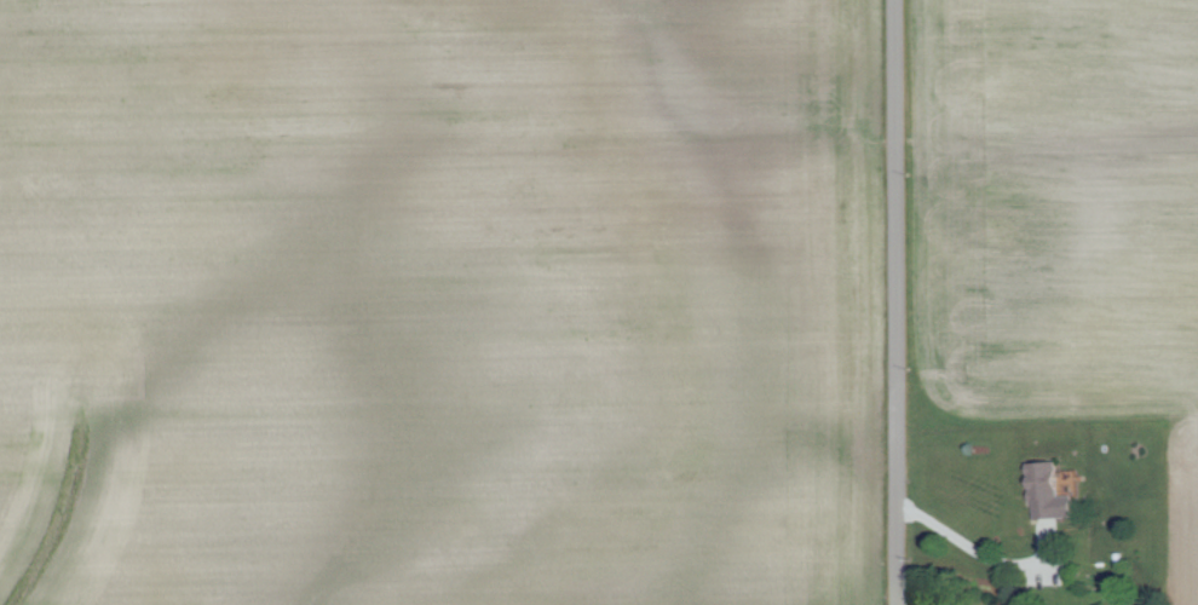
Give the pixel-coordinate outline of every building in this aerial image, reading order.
[(1033,462),(1038,518),(1080,514),(1078,493),(1064,494),(1061,459),(1033,462)]
